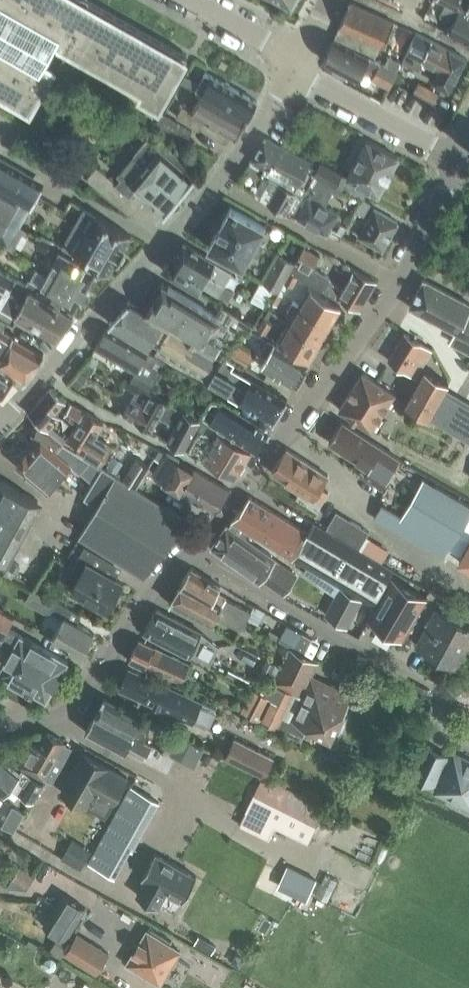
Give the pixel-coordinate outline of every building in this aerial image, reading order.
[(30,108),(53,69),(43,64),(60,34),(166,94),(187,56),(87,0),(0,0),(0,91),(30,108)] [(334,35),(374,53),(379,43),(383,45),(394,20),(350,0),(334,35)] [(465,12),(468,14),(468,2),(466,0),(441,0),(465,12)] [(453,20),(448,30),(468,41),(468,15),(458,10),(457,11),(445,4),(440,14),(453,20)] [(416,32),(402,60),(419,67),(422,61),(436,68),(431,78),(434,80),(433,81),(449,89),(465,59),(466,57),(417,32),(416,32)] [(358,76),(364,65),(375,71),(371,78),(387,86),(395,70),(379,62),(380,61),(334,37),(323,58),(358,76)] [(60,66),(85,80),(91,71),(65,56),(60,66)] [(389,57),(386,65),(396,70),(398,70),(401,63),(389,57)] [(186,106),(179,118),(199,129),(204,119),(236,137),(257,100),(256,99),(206,71),(200,82),(196,89),(203,93),(193,110),(186,106)] [(186,74),(182,82),(189,85),(196,89),(200,82),(193,78),(186,74)] [(419,81),(413,91),(434,102),(440,93),(419,81)] [(115,94),(114,97),(158,122),(164,112),(110,82),(107,89),(115,94)] [(164,114),(158,125),(185,140),(191,129),(164,114)] [(131,213),(147,194),(165,210),(195,174),(150,136),(121,170),(126,174),(118,183),(98,165),(88,177),(131,213)] [(284,176),(298,183),(302,185),(301,187),(305,189),(314,174),(319,164),(265,136),(251,159),(284,176)] [(367,140),(348,176),(321,162),(320,164),(319,164),(314,174),(334,185),(335,185),(336,185),(364,197),(369,188),(379,194),(399,156),(367,140)] [(7,245),(37,193),(30,174),(0,157),(0,241),(7,245)] [(305,189),(293,213),(297,215),(328,232),(338,212),(325,205),(320,202),(328,187),(333,189),(334,185),(314,174),(305,189)] [(284,176),(269,204),(284,212),(291,216),(293,213),(305,189),(301,187),(302,185),(298,183),(284,176)] [(356,210),(364,214),(371,202),(363,198),(356,210)] [(231,206),(209,246),(243,265),(251,251),(257,254),(263,243),(257,240),(265,225),(231,206)] [(359,235),(383,249),(398,222),(374,208),(359,235)] [(85,232),(74,252),(108,272),(109,270),(129,237),(102,222),(94,236),(85,232)] [(51,243),(40,237),(35,246),(46,252),(51,243)] [(208,256),(184,242),(174,258),(173,259),(187,267),(189,263),(206,273),(206,272),(225,283),(232,271),(208,256)] [(319,255),(304,246),(296,259),(312,268),(319,255)] [(37,267),(48,273),(49,271),(57,276),(60,272),(86,286),(95,270),(60,250),(53,264),(42,258),(37,267)] [(263,281),(268,284),(275,287),(279,290),(284,281),(290,271),(295,261),(279,253),(263,281)] [(196,288),(201,281),(218,293),(225,283),(206,272),(206,273),(189,263),(187,267),(173,259),(174,258),(171,256),(163,269),(196,288)] [(316,269),(312,268),(296,259),(295,261),(290,271),(298,275),(317,285),(325,290),(338,298),(339,296),(343,298),(360,308),(376,280),(355,268),(343,289),(335,284),(327,275),(324,273),(316,269)] [(73,312),(74,311),(16,279),(17,277),(0,267),(0,315),(7,319),(14,323),(19,313),(56,333),(73,312)] [(34,278),(30,284),(74,308),(86,286),(60,272),(57,276),(49,271),(48,273),(43,283),(34,278)] [(292,286),(298,275),(290,271),(284,281),(292,286)] [(411,306),(456,329),(450,340),(468,350),(468,310),(468,309),(468,306),(468,302),(423,277),(409,305),(411,306)] [(264,304),(273,288),(263,282),(254,298),(264,304)] [(147,311),(168,323),(222,354),(240,324),(250,329),(253,323),(221,305),(216,315),(164,283),(147,311)] [(298,303),(298,304),(330,322),(340,304),(311,288),(308,286),(298,303)] [(268,299),(277,303),(283,292),(275,287),(268,299)] [(109,322),(147,345),(161,322),(167,325),(168,323),(147,311),(146,312),(129,300),(109,322)] [(254,322),(263,306),(252,300),(244,316),(254,322)] [(288,321),(319,339),(330,322),(298,304),(298,303),(293,300),(287,310),(293,313),(288,321)] [(15,373),(23,378),(43,351),(2,328),(7,319),(0,315),(0,353),(1,353),(0,354),(0,364),(15,373)] [(264,317),(257,329),(265,333),(272,322),(264,317)] [(319,339),(288,321),(277,340),(309,357),(319,339)] [(168,323),(167,325),(152,351),(206,382),(222,354),(168,323)] [(385,356),(403,332),(393,324),(374,348),(385,356)] [(137,371),(131,381),(146,389),(149,391),(156,380),(155,380),(156,378),(166,360),(149,350),(107,326),(95,347),(137,371)] [(388,358),(414,374),(431,346),(404,331),(388,358)] [(262,365),(296,385),(309,362),(268,339),(261,352),(267,356),(262,365)] [(224,355),(234,361),(246,367),(253,354),(232,342),(224,355)] [(287,398),(252,378),(231,366),(234,361),(224,355),(222,354),(206,382),(228,394),(239,400),(273,420),(287,398)] [(95,366),(89,362),(83,370),(89,375),(95,366)] [(404,404),(468,441),(468,405),(443,390),(446,385),(450,388),(453,383),(425,368),(404,404)] [(12,379),(0,371),(0,393),(12,379)] [(72,383),(78,388),(86,377),(79,372),(72,383)] [(394,392),(362,372),(339,409),(370,429),(394,392)] [(164,389),(162,382),(156,378),(155,380),(156,380),(149,391),(160,397),(164,389)] [(65,399),(50,387),(29,411),(39,420),(48,428),(60,414),(56,409),(65,399)] [(152,428),(159,416),(167,401),(160,397),(149,391),(146,389),(138,401),(132,398),(124,413),(152,428)] [(168,439),(184,448),(195,427),(199,420),(167,401),(159,416),(176,425),(168,439)] [(210,422),(232,436),(256,450),(268,430),(223,401),(210,422)] [(76,420),(83,410),(71,402),(64,413),(76,420)] [(99,429),(103,422),(86,410),(70,436),(86,446),(83,451),(100,462),(111,445),(95,435),(99,429)] [(63,441),(48,428),(39,420),(34,432),(41,438),(30,451),(28,449),(16,464),(47,490),(70,461),(93,481),(102,466),(63,441)] [(195,427),(202,431),(206,423),(199,420),(195,427)] [(341,421),(328,441),(368,467),(364,474),(382,485),(399,458),(341,421)] [(203,458),(235,476),(251,449),(219,432),(214,440),(199,432),(188,451),(203,458)] [(159,448),(149,465),(148,466),(155,470),(153,473),(213,509),(231,488),(165,452),(159,448)] [(327,475),(289,450),(287,449),(269,470),(312,498),(316,493),(321,496),(325,489),(319,486),(327,475)] [(106,469),(115,474),(123,462),(113,456),(106,469)] [(148,466),(149,465),(135,457),(124,477),(137,485),(148,466)] [(143,574),(191,520),(115,474),(106,469),(102,466),(93,481),(84,496),(98,504),(79,535),(143,574)] [(373,517),(440,555),(468,505),(422,478),(400,516),(380,504),(373,517)] [(12,547),(37,499),(0,479),(0,564),(7,568),(17,549),(12,547)] [(307,531),(249,496),(247,495),(233,520),(301,562),(307,565),(372,603),(388,575),(392,568),(381,561),(358,547),(338,536),(329,530),(313,521),(307,531)] [(348,519),(338,536),(358,547),(365,535),(368,530),(348,519)] [(210,547),(259,580),(275,558),(226,524),(210,547)] [(365,535),(358,547),(381,561),(388,549),(365,535)] [(468,566),(468,544),(460,561),(468,566)] [(121,581),(107,573),(114,561),(93,550),(84,545),(72,567),(80,572),(72,588),(107,607),(121,581)] [(277,592),(280,594),(295,573),(275,558),(259,580),(277,592)] [(13,560),(9,567),(15,570),(19,563),(13,560)] [(189,566),(179,584),(221,604),(225,596),(216,591),(220,584),(189,566)] [(426,597),(388,575),(372,603),(376,605),(368,620),(401,639),(426,597)] [(179,584),(169,602),(211,624),(216,617),(241,630),(251,610),(225,596),(221,604),(179,584)] [(361,599),(339,586),(324,614),(347,626),(361,599)] [(81,653),(93,632),(76,622),(81,613),(54,599),(53,601),(32,589),(25,600),(48,613),(49,610),(64,618),(53,637),(81,653)] [(461,607),(443,596),(439,604),(457,614),(461,607)] [(67,660),(7,627),(14,615),(0,608),(0,635),(2,636),(0,639),(0,672),(47,698),(67,660)] [(468,639),(468,625),(467,625),(467,623),(464,622),(463,622),(437,608),(416,645),(455,665),(468,639)] [(157,609),(144,632),(209,665),(216,650),(201,631),(157,609)] [(311,638),(300,632),(291,647),(302,653),(311,638)] [(128,659),(131,661),(146,667),(147,664),(181,682),(189,663),(139,639),(128,659)] [(317,661),(289,647),(273,682),(295,692),(300,694),(289,717),(331,737),(351,693),(311,674),(317,661)] [(261,668),(271,673),(276,664),(266,659),(261,668)] [(201,701),(147,675),(128,666),(124,675),(119,688),(192,721),(206,727),(209,726),(216,711),(215,707),(201,701)] [(239,681),(242,676),(229,670),(226,674),(239,681)] [(270,698),(259,720),(278,730),(295,692),(273,682),(265,696),(270,698)] [(259,720),(270,698),(265,696),(253,689),(242,711),(259,720)] [(95,711),(147,741),(149,737),(146,735),(149,730),(138,724),(142,716),(104,695),(95,711)] [(143,751),(147,741),(95,711),(86,730),(123,751),(128,743),(143,751)] [(171,752),(180,735),(168,729),(159,747),(171,752)] [(70,747),(63,743),(64,741),(45,732),(38,746),(30,742),(18,765),(51,783),(70,747)] [(180,735),(171,752),(195,764),(204,747),(180,735)] [(266,776),(265,776),(274,757),(234,737),(225,756),(262,774),(245,810),(239,823),(269,838),(276,824),(301,836),(303,833),(314,839),(327,811),(315,805),(318,801),(266,776)] [(439,785),(437,789),(468,804),(468,760),(454,753),(452,757),(427,745),(414,773),(439,785)] [(103,818),(127,776),(83,751),(59,793),(103,818)] [(32,801),(43,783),(30,776),(21,770),(19,772),(9,764),(6,766),(0,760),(0,792),(2,794),(9,786),(19,793),(32,801)] [(159,801),(131,785),(89,861),(110,873),(126,843),(133,847),(159,801)] [(4,822),(2,826),(13,831),(14,828),(16,825),(6,819),(4,822)] [(80,865),(90,848),(72,837),(62,854),(80,865)] [(196,875),(155,852),(142,875),(145,877),(136,893),(158,905),(167,889),(183,898),(196,875)] [(279,880),(308,894),(316,879),(287,865),(279,880)] [(63,894),(44,924),(67,938),(85,907),(63,894)] [(157,984),(177,952),(144,931),(123,963),(157,984)] [(65,953),(95,972),(108,952),(77,933),(65,953)] [(50,951),(59,956),(68,941),(60,935),(50,951)] [(208,941),(204,948),(211,952),(215,945),(208,941)] [(235,954),(231,962),(239,967),(244,958),(235,954)]
